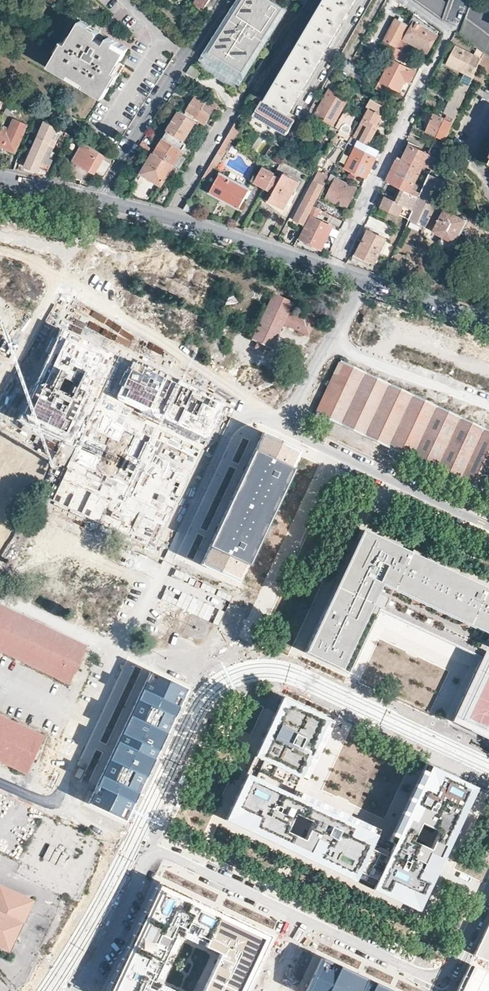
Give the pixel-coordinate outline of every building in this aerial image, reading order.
[(225,19),(202,54),(206,56),(225,27),(230,19),(242,0),(236,0),(225,19)] [(284,7),(273,0),(242,0),(230,19),(239,24),(234,33),(225,27),(206,56),(209,58),(206,63),(232,80),(235,75),(239,77),(284,7)] [(355,0),(324,0),(266,98),(267,98),(265,102),(262,100),(253,115),(286,135),(295,120),(286,115),(355,0)] [(440,18),(448,4),(448,3),(447,3),(444,0),(415,0),(440,18)] [(288,9),(284,7),(239,77),(243,80),(288,9)] [(425,29),(428,23),(415,13),(409,24),(397,47),(403,50),(408,41),(428,51),(436,35),(425,29)] [(397,47),(409,24),(396,17),(383,40),(397,47)] [(459,34),(484,52),(488,55),(488,35),(474,25),(465,18),(459,34)] [(239,24),(230,19),(225,27),(234,33),(239,24)] [(124,65),(132,51),(113,40),(109,47),(102,43),(100,41),(104,34),(85,24),(77,38),(75,37),(70,46),(66,44),(61,53),(62,54),(53,68),(108,100),(116,86),(117,86),(128,67),(124,65)] [(473,75),(483,53),(477,49),(474,55),(456,46),(448,63),(473,75)] [(407,61),(410,54),(403,50),(397,47),(393,54),(407,61)] [(206,56),(202,54),(199,59),(206,63),(209,58),(206,56)] [(391,59),(376,87),(379,88),(382,82),(399,90),(405,79),(410,81),(414,72),(414,71),(414,70),(413,70),(391,59)] [(239,77),(235,75),(232,80),(240,85),(243,80),(239,77)] [(469,85),(459,80),(445,113),(447,114),(455,117),(469,85)] [(333,124),(347,98),(330,88),(316,114),(333,124)] [(210,113),(214,107),(207,103),(196,96),(188,110),(206,122),(211,114),(210,113)] [(215,111),(220,114),(223,108),(210,99),(207,103),(214,107),(214,106),(216,107),(215,111)] [(353,137),(368,145),(376,131),(371,128),(374,123),(377,125),(386,107),(370,99),(366,106),(368,108),(353,137)] [(8,114),(14,103),(10,101),(5,112),(4,112),(8,114)] [(185,114),(196,121),(204,126),(206,122),(188,110),(185,114)] [(181,111),(168,131),(183,141),(196,121),(185,114),(181,111)] [(455,117),(447,114),(445,119),(434,115),(426,132),(441,138),(438,145),(442,147),(455,117)] [(16,151),(28,123),(15,118),(10,128),(0,124),(0,145),(16,151)] [(58,127),(45,120),(42,128),(26,166),(39,171),(41,166),(49,170),(53,160),(51,158),(45,156),(57,130),(58,127)] [(242,126),(235,122),(226,136),(234,141),(242,126)] [(341,124),(339,130),(347,134),(349,129),(348,125),(345,123),(341,124)] [(51,158),(62,132),(57,130),(45,156),(51,158)] [(154,154),(171,165),(183,146),(181,145),(183,142),(183,141),(168,131),(167,132),(154,154)] [(345,166),(366,176),(375,159),(379,150),(368,145),(353,137),(350,136),(347,142),(355,147),(345,166)] [(187,145),(197,151),(200,146),(191,140),(187,145)] [(96,172),(106,154),(83,141),(74,159),(73,158),(72,160),(96,172)] [(407,145),(405,144),(395,164),(387,181),(406,191),(419,198),(430,173),(431,170),(442,147),(438,145),(433,143),(430,148),(431,151),(430,153),(417,147),(417,146),(408,142),(407,145)] [(225,144),(223,143),(203,177),(207,179),(223,152),(222,151),(225,144)] [(8,167),(15,169),(18,158),(19,157),(12,154),(8,167)] [(171,178),(177,169),(171,165),(154,154),(127,196),(141,199),(150,201),(161,183),(162,183),(167,175),(171,178)] [(274,174),(275,173),(260,165),(251,180),(266,189),(274,174)] [(303,224),(329,173),(329,172),(326,170),(323,174),(318,171),(294,220),(302,224),(303,224)] [(240,207),(250,187),(243,183),(245,178),(239,176),(237,180),(233,178),(235,174),(235,173),(230,171),(228,175),(221,172),(220,172),(210,191),(240,207)] [(274,174),(266,189),(273,192),(269,200),(284,208),(299,181),(283,172),(281,178),(274,174)] [(331,173),(327,180),(334,183),(327,197),(347,207),(356,187),(337,178),(338,176),(331,173)] [(409,219),(407,224),(423,231),(425,226),(427,226),(447,181),(430,173),(419,198),(409,219)] [(154,202),(166,205),(175,190),(167,186),(166,186),(162,193),(159,193),(154,202)] [(419,198),(406,191),(401,201),(386,195),(381,206),(409,219),(419,198)] [(314,205),(345,221),(349,212),(319,196),(314,205)] [(195,204),(189,201),(184,209),(191,211),(195,204)] [(328,221),(341,228),(345,221),(314,205),(306,222),(308,223),(300,239),(321,249),(332,226),(316,218),(320,212),(329,216),(329,217),(328,221)] [(456,242),(467,218),(445,207),(434,230),(444,235),(440,243),(452,248),(455,241),(456,242)] [(375,262),(387,238),(368,230),(357,253),(375,262)] [(261,343),(268,346),(274,349),(286,324),(311,336),(319,320),(311,316),(308,322),(292,315),(298,303),(279,293),(272,306),(256,340),(261,343)] [(272,306),(279,293),(277,293),(270,305),(272,306)] [(113,353),(60,328),(17,420),(70,446),(113,353)] [(208,435),(222,405),(131,362),(117,392),(208,435)] [(342,362),(320,408),(484,487),(488,477),(488,432),(342,362)] [(298,452),(264,436),(203,564),(237,580),(298,452)] [(0,439),(0,466),(1,466),(0,468),(0,475),(8,479),(12,472),(16,475),(5,494),(25,505),(48,465),(0,439)] [(155,548),(197,457),(158,439),(133,495),(68,464),(52,500),(155,548)] [(15,522),(0,513),(0,548),(15,522)] [(304,652),(349,673),(373,621),(476,669),(451,721),(488,738),(488,589),(365,531),(361,529),(304,652)] [(197,540),(191,537),(183,553),(190,557),(197,540)] [(0,609),(0,650),(68,682),(84,649),(0,609)] [(121,819),(184,689),(150,673),(88,803),(121,819)] [(369,848),(379,829),(315,799),(294,789),(300,776),(306,780),(311,768),(333,722),(282,697),(225,819),(291,850),(417,910),(450,841),(475,787),(424,763),(399,817),(388,840),(394,842),(387,856),(369,848)] [(40,740),(0,720),(0,762),(24,774),(40,740)] [(58,849),(51,845),(45,858),(56,863),(60,854),(67,857),(70,850),(60,845),(58,849)] [(95,883),(101,885),(108,867),(103,865),(95,883)] [(109,990),(170,990),(154,984),(182,924),(209,937),(218,918),(221,912),(160,884),(109,990)] [(9,954),(34,901),(0,885),(0,950),(9,954)] [(221,912),(218,918),(209,937),(230,947),(209,990),(244,990),(270,937),(221,912)] [(474,954),(488,961),(488,923),(474,954)] [(323,957),(306,990),(396,990),(323,957)] [(468,968),(457,990),(488,990),(488,977),(468,968)]
